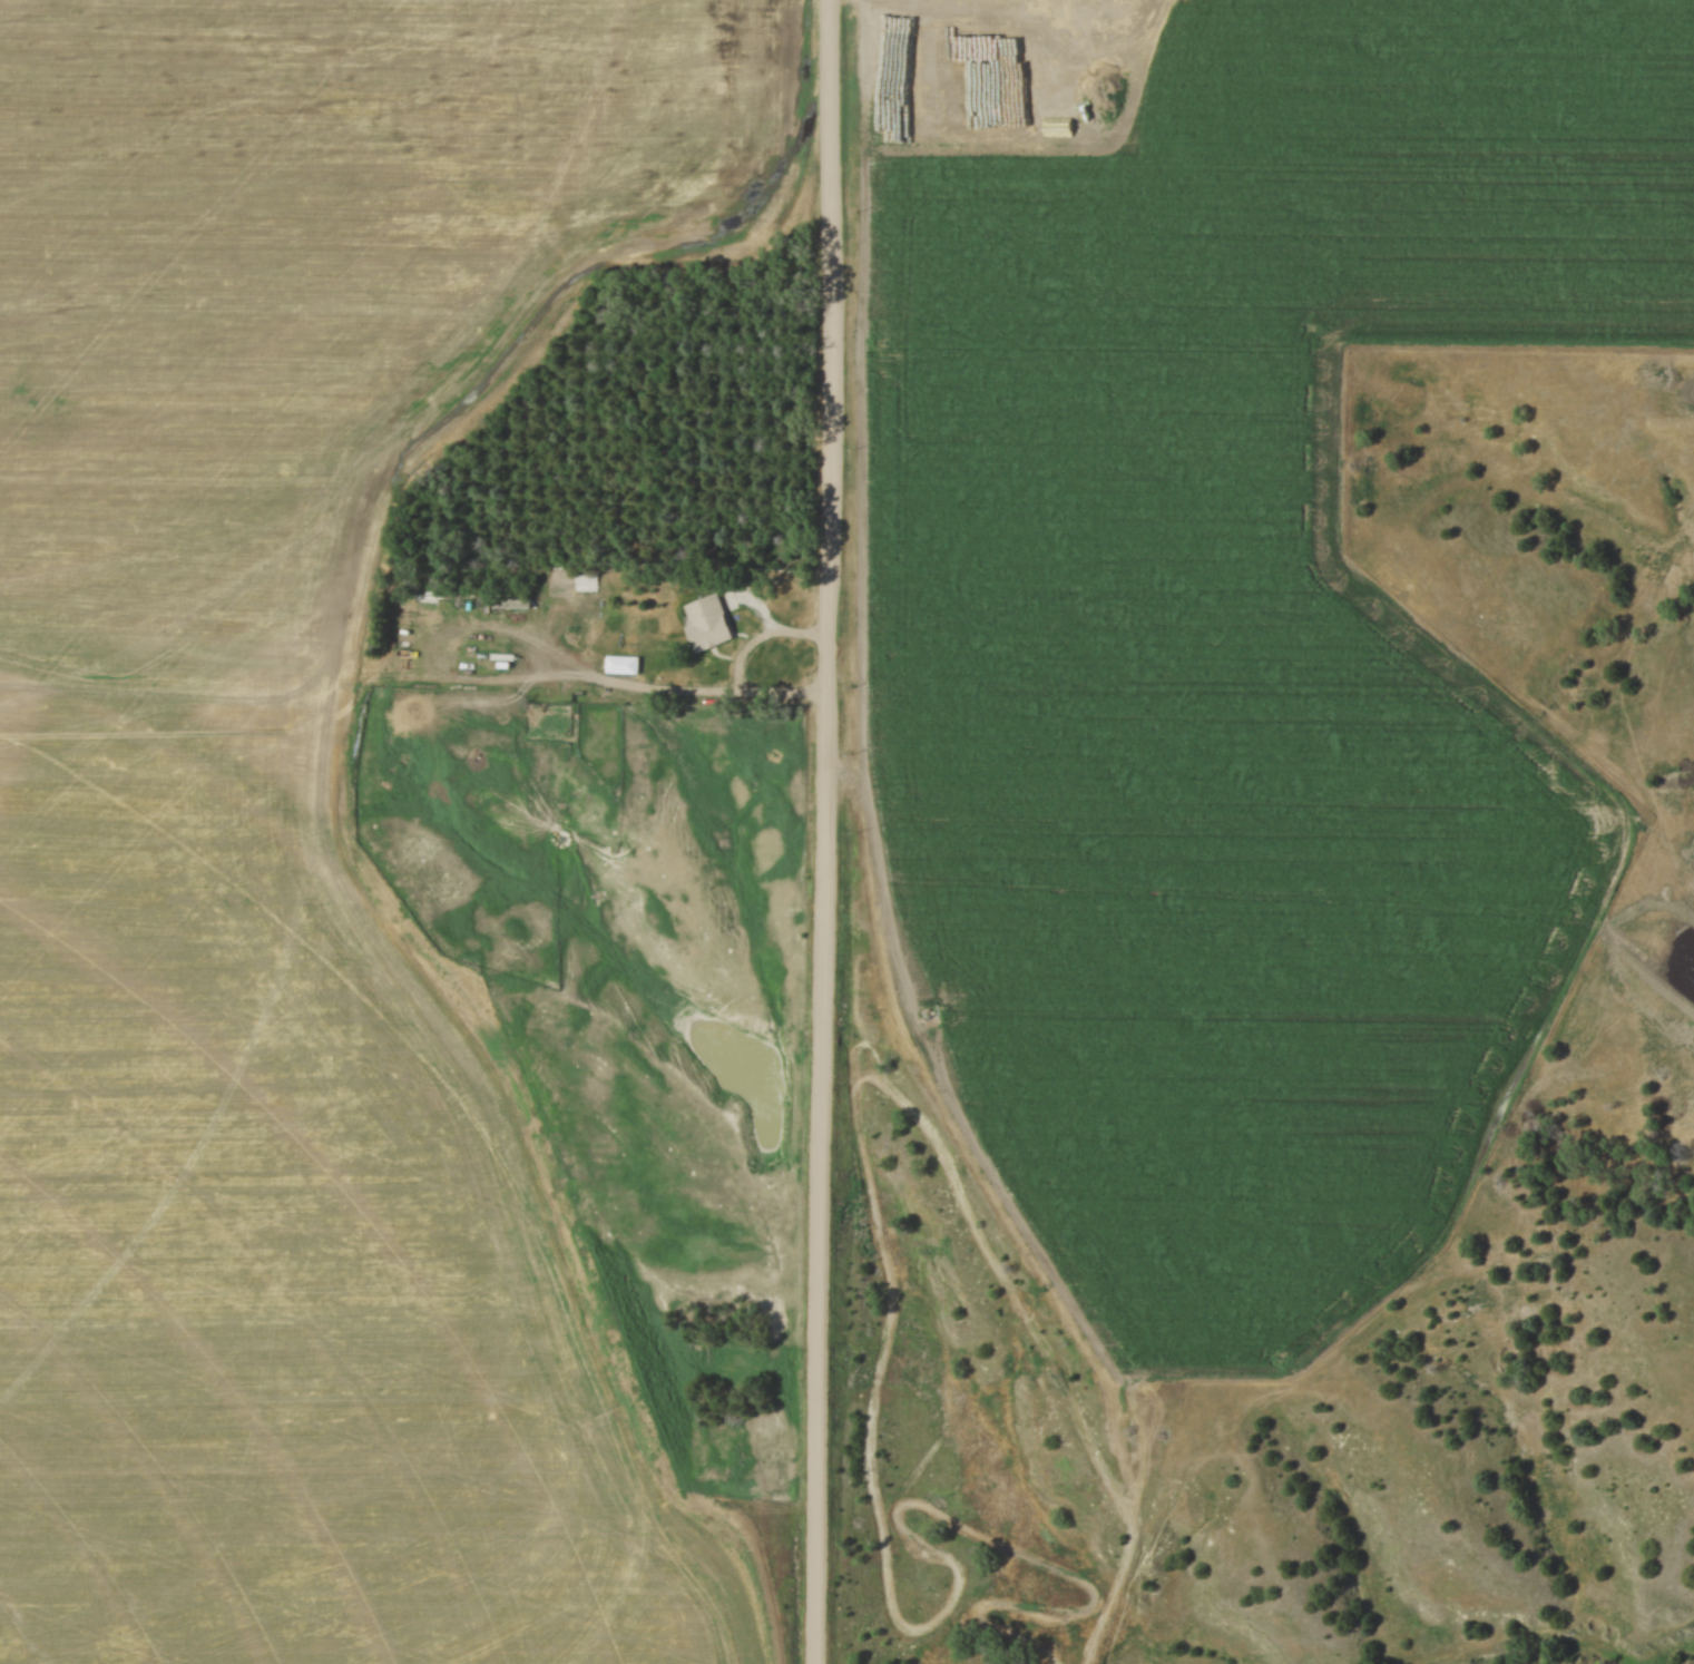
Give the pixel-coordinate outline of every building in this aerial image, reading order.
[(594,587),(594,568),(545,568),(545,587),(594,587)] [(674,606),(691,654),(730,640),(713,593),(674,606)] [(523,599),(499,599),(499,607),(523,607),(523,599)] [(634,674),(634,656),(602,656),(602,674),(634,674)]
